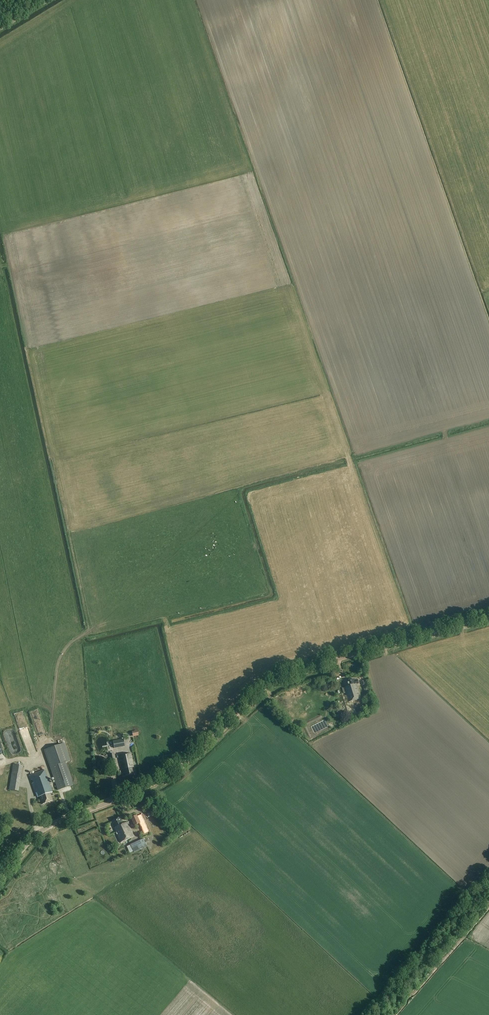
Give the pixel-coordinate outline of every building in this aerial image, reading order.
[(360,676),(364,691),(369,690),(367,684),(366,684),(364,675),(360,676)] [(355,681),(355,680),(354,679),(347,681),(348,686),(345,687),(349,702),(361,698),(357,684),(359,684),(358,680),(355,681)] [(348,704),(344,690),(338,692),(342,706),(348,704)] [(114,748),(124,746),(123,739),(113,741),(114,748)] [(44,750),(50,768),(58,791),(73,785),(66,762),(70,761),(64,743),(44,750)] [(133,766),(131,753),(120,755),(122,766),(123,766),(124,768),(123,769),(124,774),(125,774),(125,775),(134,774),(132,767),(134,767),(133,766)] [(9,790),(19,792),(23,766),(13,764),(9,790)] [(1,791),(8,792),(11,767),(4,766),(1,791)] [(50,794),(53,793),(45,770),(29,776),(31,780),(33,779),(34,783),(32,783),(35,793),(37,793),(38,797),(40,797),(42,804),(53,801),(50,794)] [(131,818),(132,819),(135,825),(139,823),(140,823),(137,816),(137,815),(131,818)] [(124,824),(121,818),(113,821),(116,828),(115,828),(117,832),(124,829),(124,830),(131,827),(129,822),(124,824)] [(120,845),(116,832),(113,833),(110,825),(106,827),(113,847),(120,845)] [(135,836),(131,827),(124,830),(124,829),(117,832),(122,842),(135,836)] [(131,844),(132,847),(134,852),(147,846),(144,838),(131,844)]
